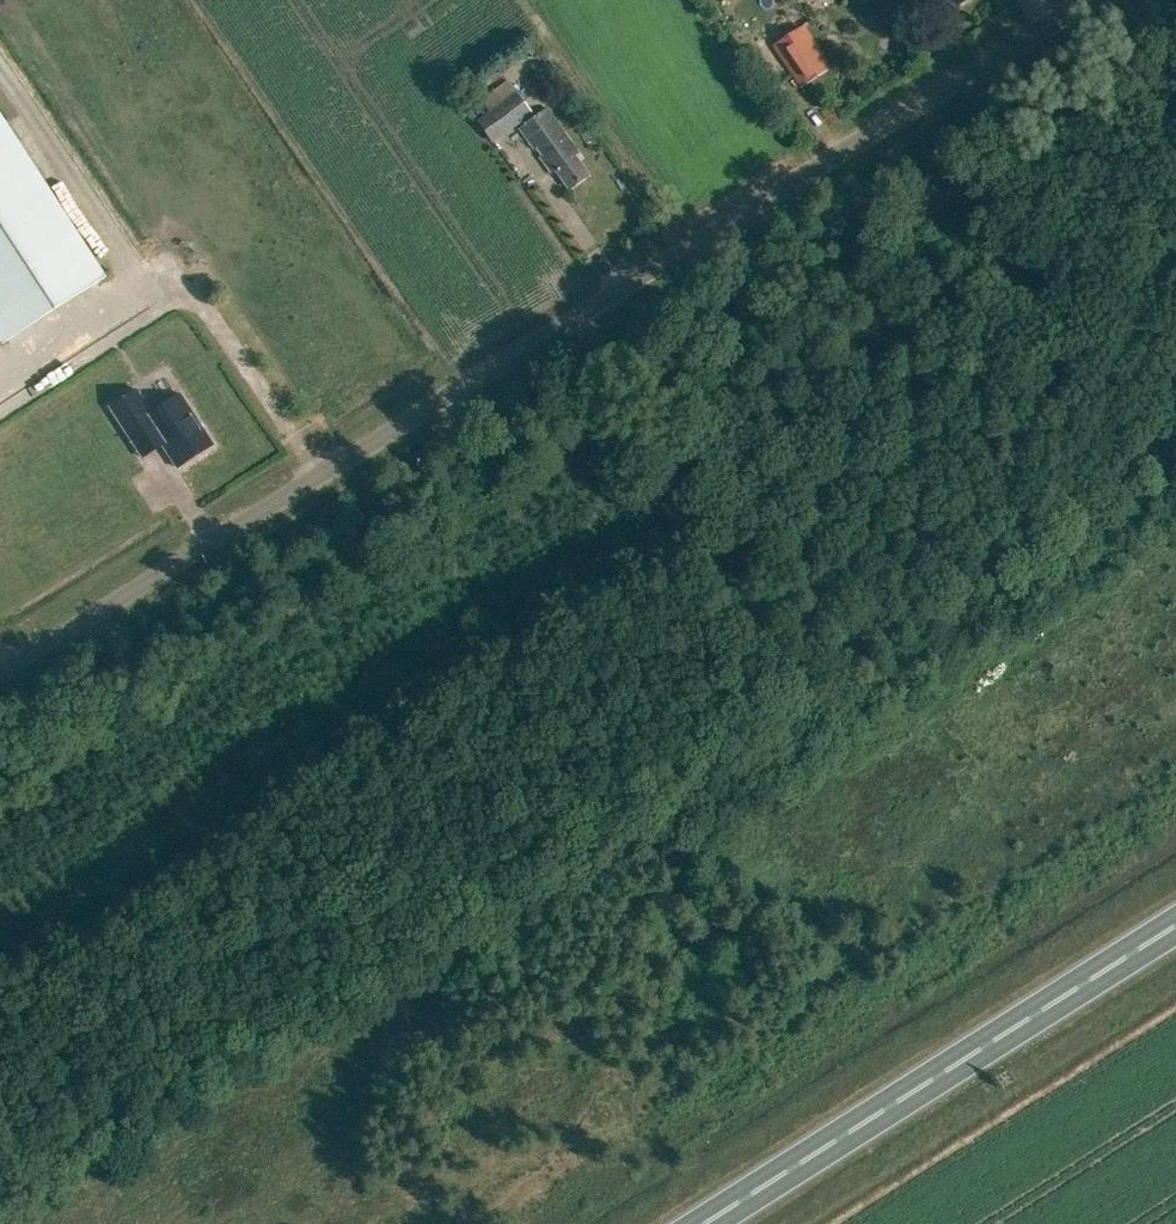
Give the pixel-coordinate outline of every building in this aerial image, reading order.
[(800,87),(827,69),(823,64),(827,61),(804,25),(773,45),(800,87)] [(476,120),(493,142),(505,133),(532,114),(516,91),(476,120)] [(107,281),(0,103),(0,345),(107,281)] [(579,152),(548,108),(520,128),(534,149),(536,148),(542,156),(540,157),(551,172),(555,169),(568,188),(588,174),(574,155),(579,152)] [(109,407),(132,442),(142,458),(162,445),(177,469),(213,445),(180,394),(151,413),(136,390),(109,407)]
